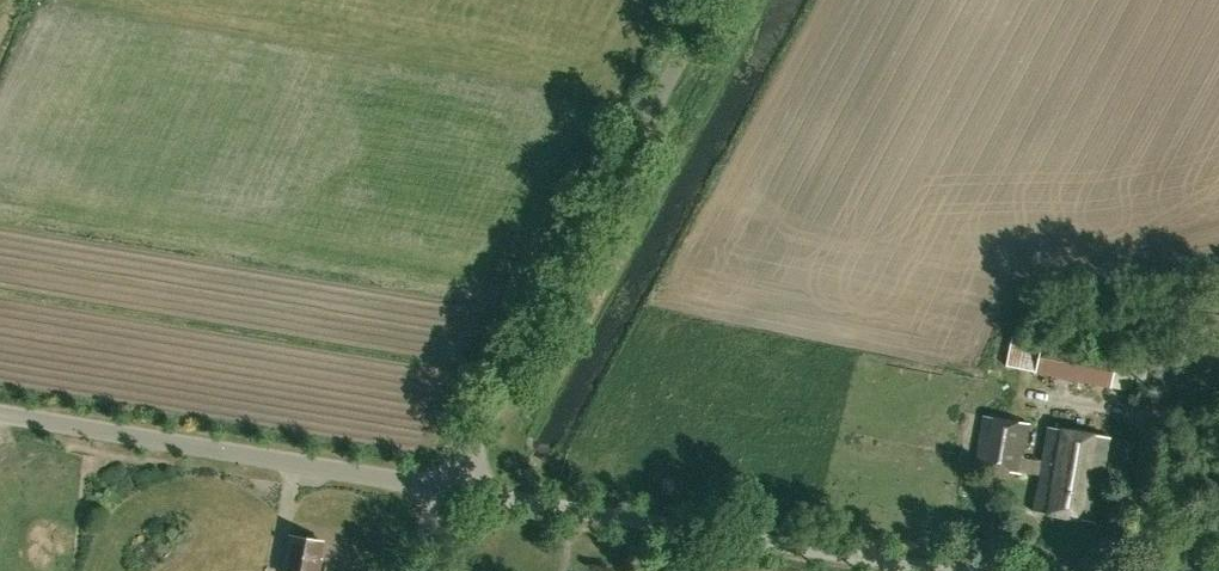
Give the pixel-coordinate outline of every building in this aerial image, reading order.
[(1035,373),(1110,388),(1131,392),(1134,376),(1144,379),(1147,364),(1041,342),(1010,336),(1004,365),(1035,372),(1035,373)] [(1041,460),(1023,457),(1029,423),(983,415),(974,465),(1020,473),(1021,471),(1039,474),(1033,511),(1095,521),(1109,436),(1047,426),(1041,460)] [(290,535),(283,570),(319,570),(322,557),(319,557),(322,540),(290,535)] [(167,547),(152,558),(161,569),(176,558),(167,547)]
